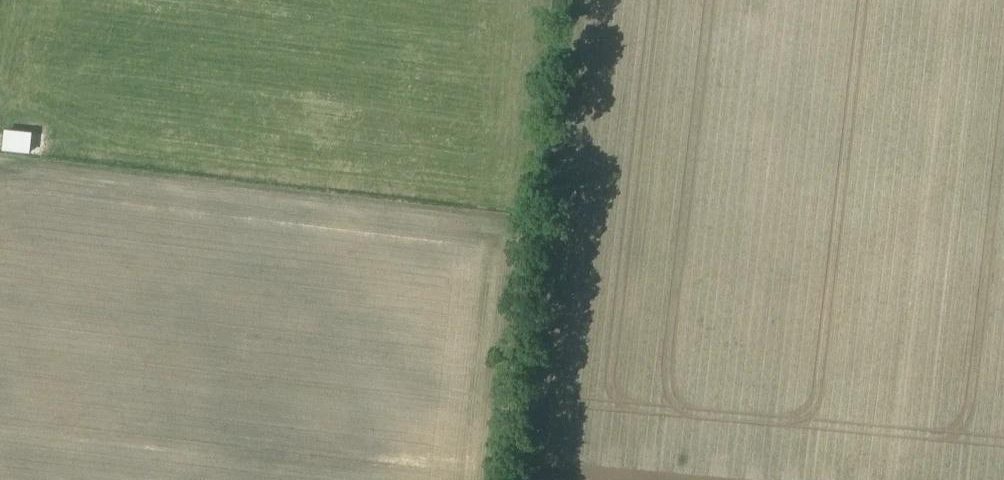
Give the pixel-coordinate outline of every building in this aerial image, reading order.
[(22,152),(22,135),(0,135),(0,151),(22,152)]
